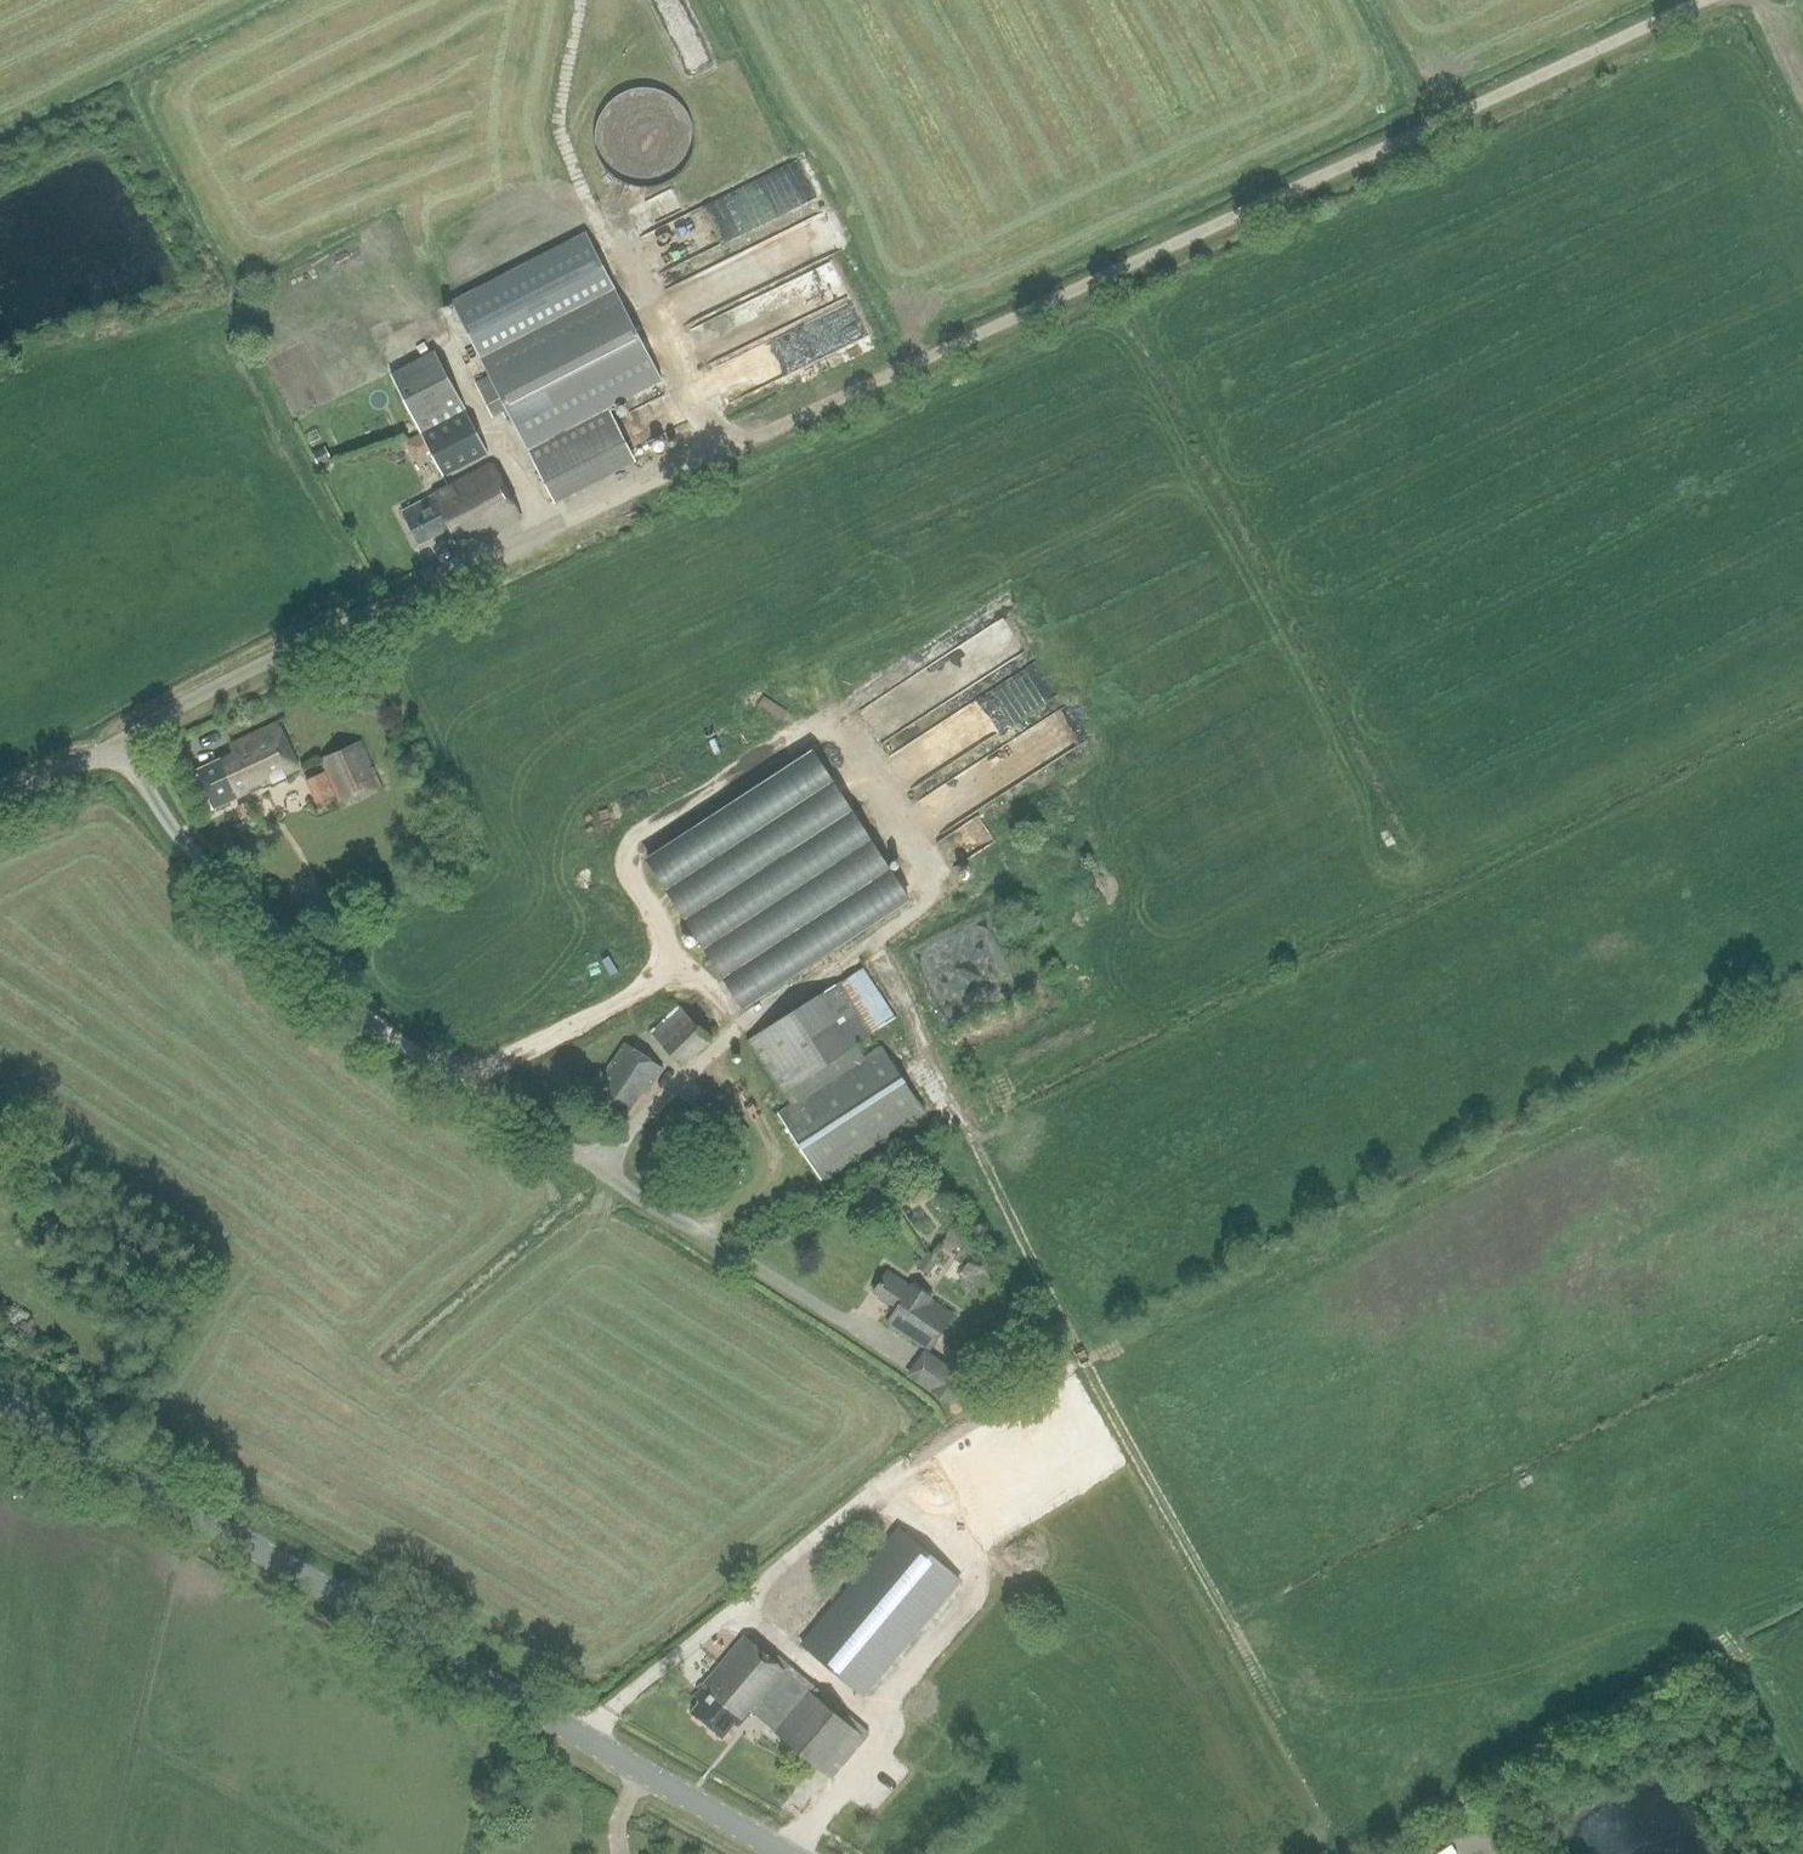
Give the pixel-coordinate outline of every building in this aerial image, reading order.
[(687,94),(619,89),(613,164),(681,169),(687,94)] [(842,349),(873,336),(863,312),(837,307),(858,299),(840,255),(849,252),(834,215),(729,258),(742,290),(739,309),(708,321),(716,342),(712,344),(716,355),(719,355),(740,347),(746,362),(767,366),(771,365),(774,372),(787,366),(789,355),(793,365),(810,358),(817,375),(837,367),(839,356),(820,353),(840,344),(842,349)] [(607,405),(660,377),(585,231),(450,300),(491,382),(476,389),(493,422),(508,414),(525,447),(607,405)] [(444,476),(489,453),(435,350),(391,373),(421,431),(403,440),(412,458),(430,449),(444,476)] [(636,461),(607,405),(525,447),(554,503),(636,461)] [(321,466),(332,461),(326,448),(315,454),(321,466)] [(462,549),(522,517),(494,464),(405,511),(422,544),(452,529),(462,549)] [(213,810),(298,771),(276,724),(232,744),(235,752),(195,771),(213,810)] [(342,806),(383,787),(362,741),(321,761),(342,806)] [(645,858),(745,1010),(910,901),(815,750),(645,858)] [(244,817),(254,813),(249,802),(239,807),(244,817)] [(864,968),(746,1041),(780,1095),(784,1093),(791,1104),(777,1113),(820,1181),(926,1113),(882,1046),(865,1056),(857,1044),(896,1019),(864,968)] [(712,1041),(681,1007),(652,1034),(682,1068),(712,1041)] [(645,1096),(667,1065),(624,1041),(606,1074),(601,1070),(588,1089),(627,1116),(642,1094),(645,1096)] [(938,1257),(926,1249),(915,1266),(927,1274),(938,1257)] [(911,1284),(887,1269),(872,1292),(899,1309),(889,1326),(931,1352),(955,1313),(932,1299),(934,1296),(913,1282),(911,1284)] [(955,1402),(978,1367),(956,1352),(933,1387),(955,1402)] [(862,1695),(960,1580),(899,1529),(802,1644),(862,1695)] [(832,1779),(867,1737),(747,1637),(696,1699),(700,1702),(693,1712),(724,1738),(735,1723),(739,1727),(751,1712),(832,1779)]
